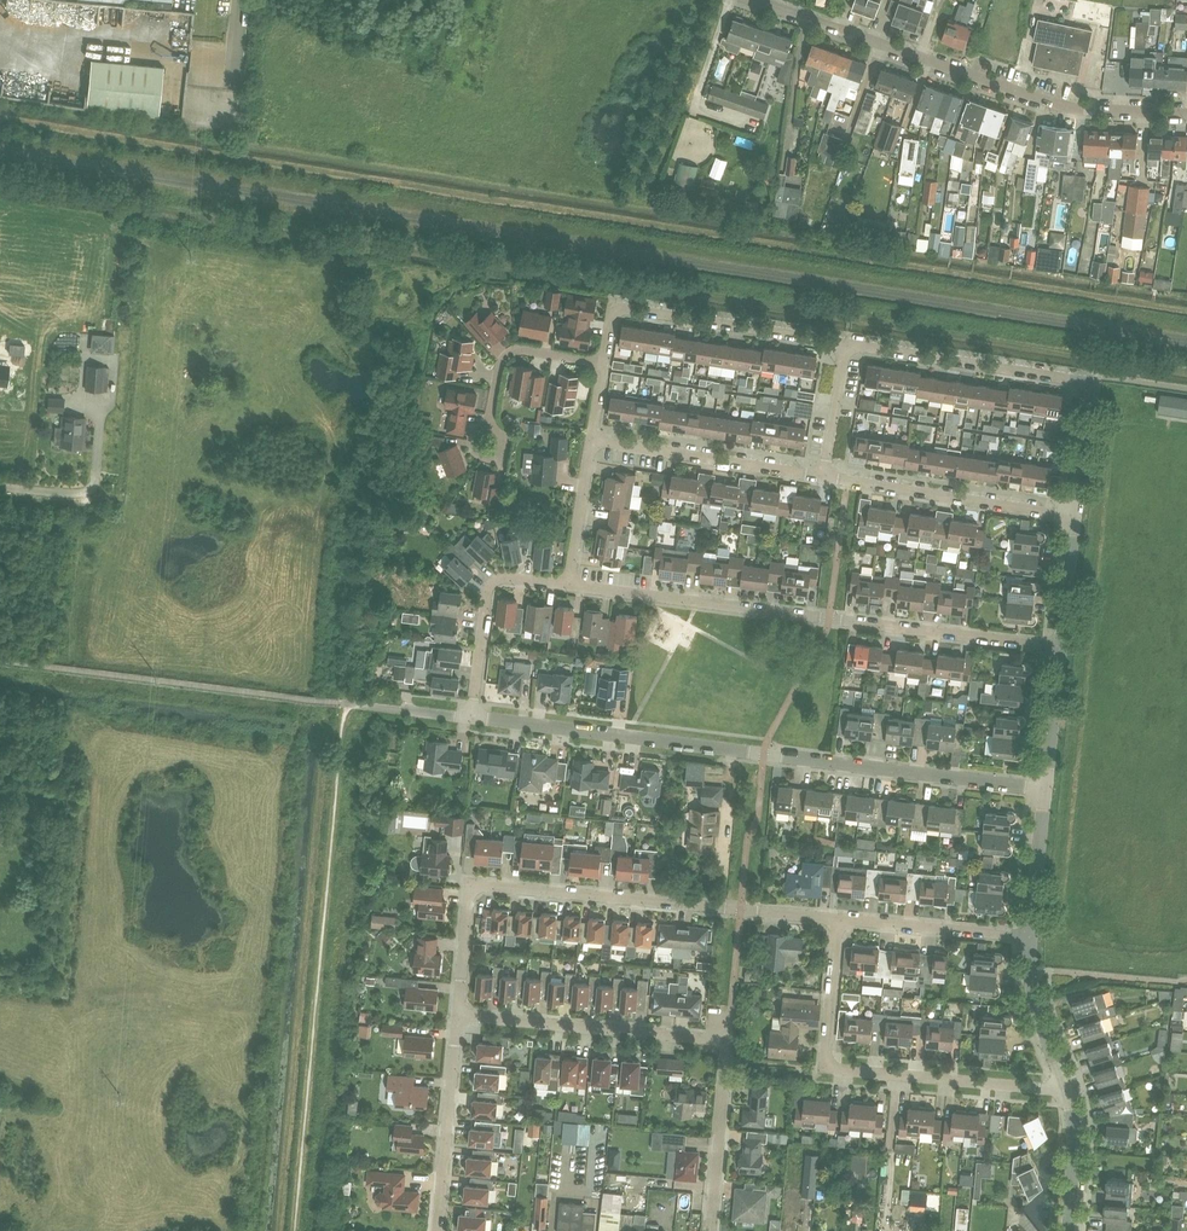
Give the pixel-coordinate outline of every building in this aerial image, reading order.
[(851,8),(863,12),(867,0),(854,0),(851,8)] [(863,12),(874,16),(880,0),(867,0),(863,12)] [(911,6),(913,0),(900,0),(892,22),(904,26),(911,6)] [(911,6),(904,26),(915,30),(917,24),(925,27),(930,13),(922,10),(926,0),(918,0),(916,7),(911,6)] [(968,1),(966,6),(953,44),(965,48),(972,27),(967,25),(975,3),(968,1)] [(953,44),(966,6),(960,3),(954,20),(949,18),(941,40),(953,44)] [(1150,22),(1150,23),(1156,24),(1161,24),(1162,19),(1162,8),(1151,8),(1150,19),(1150,22)] [(1186,28),(1186,14),(1176,13),(1175,28),(1186,28)] [(741,43),(748,23),(743,21),(743,19),(742,17),(736,15),(734,16),(734,18),(733,18),(730,29),(728,28),(726,29),(725,34),(726,36),(727,36),(727,39),(734,41),(731,51),(738,53),(741,43)] [(1039,18),(1034,40),(1038,40),(1033,63),(1079,74),(1084,50),(1088,51),(1092,30),(1092,29),(1039,18)] [(1127,65),(1127,70),(1128,72),(1130,72),(1130,85),(1142,86),(1144,57),(1144,56),(1145,48),(1148,35),(1148,33),(1150,23),(1150,22),(1142,21),(1136,21),(1135,48),(1132,47),(1131,63),(1129,63),(1127,65)] [(741,43),(756,48),(763,28),(748,23),(741,43)] [(768,62),(770,53),(777,33),(763,28),(756,48),(754,55),(753,57),(768,62)] [(793,38),(777,33),(770,53),(768,62),(774,64),(782,66),(777,80),(790,84),(794,53),(788,51),(793,38)] [(807,83),(813,85),(815,80),(827,48),(813,43),(804,67),(812,70),(807,83)] [(815,80),(813,85),(810,95),(817,98),(821,87),(827,89),(840,53),(827,48),(815,80)] [(1142,86),(1154,87),(1156,64),(1157,51),(1151,51),(1150,57),(1144,57),(1142,86)] [(1156,64),(1154,87),(1166,88),(1168,65),(1163,64),(1163,52),(1157,51),(1156,64)] [(827,89),(832,91),(826,107),(834,110),(842,89),(853,58),(847,56),(847,54),(843,53),(841,53),(840,53),(827,89)] [(1166,88),(1186,89),(1186,82),(1186,56),(1168,55),(1168,65),(1166,88)] [(1097,56),(1094,67),(1103,69),(1106,58),(1097,56)] [(853,58),(842,89),(848,91),(851,84),(858,87),(867,63),(853,58)] [(164,67),(128,64),(91,60),(86,108),(159,116),(164,67)] [(875,86),(893,93),(899,74),(882,68),(875,86)] [(917,81),(899,74),(893,93),(911,99),(917,81)] [(707,98),(722,103),(726,89),(712,84),(711,86),(707,84),(703,95),(708,96),(707,98)] [(935,87),(925,84),(917,107),(922,108),(917,122),(922,124),(935,87)] [(932,112),(936,113),(944,91),(935,87),(922,124),(927,126),(932,112)] [(726,89),(722,103),(736,108),(740,94),(726,89)] [(736,108),(750,112),(755,98),(756,95),(742,90),(740,94),(736,108)] [(861,107),(862,107),(871,110),(877,94),(867,91),(861,107)] [(940,134),(941,131),(954,94),(944,91),(936,113),(930,130),(940,134)] [(964,98),(954,94),(941,131),(947,133),(952,119),(956,120),(964,98)] [(755,98),(750,112),(764,117),(769,103),(755,98)] [(978,102),(968,99),(957,129),(962,131),(960,138),(965,140),(978,102)] [(988,106),(978,102),(965,140),(970,142),(974,143),(980,128),(988,106)] [(988,106),(980,128),(984,130),(979,145),(984,146),(997,109),(988,106)] [(1008,113),(997,109),(984,146),(989,148),(994,134),(1000,135),(1008,113)] [(1002,164),(1008,166),(1023,120),(1019,119),(1019,117),(1014,115),(1013,117),(1011,116),(1005,136),(1010,138),(1006,149),(1007,150),(1002,164)] [(875,144),(893,151),(894,151),(903,126),(883,119),(875,144)] [(1026,122),(1023,120),(1008,166),(1006,173),(1011,174),(1018,155),(1023,156),(1027,143),(1034,124),(1032,123),(1032,122),(1027,120),(1026,122)] [(1025,178),(1023,189),(1034,191),(1038,166),(1048,167),(1049,158),(1050,150),(1054,126),(1040,124),(1035,159),(1028,158),(1025,178)] [(1050,150),(1049,158),(1070,161),(1071,153),(1075,129),(1064,128),(1054,126),(1050,150)] [(1096,162),(1097,153),(1099,130),(1085,129),(1083,161),(1096,162)] [(1109,163),(1110,154),(1111,131),(1099,130),(1097,153),(1096,162),(1104,163),(1109,163)] [(1122,164),(1124,132),(1111,131),(1110,154),(1109,163),(1122,164)] [(824,163),(834,136),(824,132),(818,151),(820,151),(817,161),(824,163)] [(1137,133),(1124,132),(1122,164),(1122,168),(1130,168),(1129,172),(1134,172),(1137,133)] [(946,146),(948,137),(949,137),(940,134),(937,144),(946,146)] [(1150,134),(1148,164),(1148,165),(1158,165),(1158,157),(1162,157),(1163,135),(1150,134)] [(1162,171),(1161,171),(1161,174),(1169,175),(1170,157),(1174,158),(1176,135),(1163,135),(1162,157),(1163,157),(1162,171)] [(1186,158),(1186,153),(1186,136),(1176,135),(1174,158),(1178,158),(1177,165),(1186,165),(1186,158)] [(832,166),(833,163),(835,157),(837,157),(843,139),(834,136),(824,163),(832,166)] [(905,137),(900,174),(914,176),(916,163),(918,147),(919,139),(905,137)] [(957,140),(954,149),(952,154),(951,163),(962,167),(963,157),(963,156),(967,143),(957,140)] [(918,147),(916,163),(923,164),(925,148),(918,147)] [(974,161),(973,171),(982,172),(983,163),(982,163),(984,151),(977,150),(975,162),(974,161)] [(985,159),(998,164),(999,154),(988,150),(985,159)] [(797,156),(788,155),(786,174),(794,175),(797,156)] [(695,189),(699,166),(680,162),(676,185),(695,189)] [(770,171),(762,176),(768,185),(776,181),(770,171)] [(1063,197),(1073,198),(1075,175),(1064,173),(1061,197),(1063,197)] [(1086,176),(1075,175),(1073,198),(1083,200),(1086,176)] [(933,201),(936,181),(926,179),(923,200),(933,201)] [(700,184),(698,192),(718,197),(720,189),(700,184)] [(774,199),(776,199),(773,214),(797,219),(800,204),(801,204),(803,189),(777,184),(774,199)] [(1185,190),(1186,185),(1177,184),(1173,211),(1182,212),(1183,206),(1185,190)] [(1148,188),(1129,185),(1123,232),(1143,234),(1148,188)] [(1156,192),(1154,200),(1162,201),(1164,194),(1156,192)] [(983,194),(982,201),(983,201),(983,206),(992,207),(993,203),(994,203),(995,195),(994,195),(984,194),(983,194)] [(958,199),(949,198),(948,207),(957,208),(958,199)] [(759,202),(747,200),(745,210),(757,212),(759,202)] [(1101,220),(1103,202),(1094,202),(1093,220),(1101,220)] [(1074,204),(1071,229),(1080,230),(1084,206),(1074,204)] [(1051,227),(1053,212),(1041,210),(1039,225),(1051,227)] [(879,223),(876,236),(886,238),(888,225),(879,223)] [(918,233),(909,232),(907,242),(917,243),(918,233)] [(941,233),(931,232),(929,248),(938,250),(941,233)] [(955,232),(954,244),(961,245),(963,233),(955,232)] [(1016,247),(1017,237),(1009,236),(1009,247),(1016,247)] [(965,241),(963,256),(973,257),(975,243),(966,241),(965,241)] [(1000,246),(990,244),(988,262),(998,263),(1000,246)] [(1039,246),(1035,268),(1059,271),(1063,249),(1039,246)] [(1027,262),(1035,263),(1037,251),(1028,250),(1027,262)] [(1009,253),(1000,252),(999,259),(1008,260),(1009,253)] [(1103,277),(1105,262),(1094,260),(1092,275),(1103,277)] [(1109,265),(1107,280),(1117,281),(1119,266),(1109,265)] [(1141,270),(1139,280),(1152,282),(1154,272),(1141,270)] [(1135,272),(1123,271),(1122,281),(1134,282),(1135,272)] [(1153,287),(1169,290),(1171,280),(1155,277),(1153,287)] [(1173,277),(1171,291),(1186,293),(1186,279),(1173,277)] [(561,291),(549,289),(546,306),(558,308),(561,291)] [(596,299),(570,294),(569,300),(566,300),(565,307),(567,308),(566,314),(569,314),(568,324),(564,323),(561,342),(588,347),(591,328),(588,327),(590,318),(593,318),(596,299)] [(535,337),(547,339),(551,316),(538,314),(538,312),(525,310),(520,333),(531,335),(532,333),(536,334),(535,337)] [(466,322),(477,334),(483,342),(489,337),(494,343),(508,331),(492,312),(483,320),(477,313),(466,322)] [(634,349),(634,346),(637,327),(623,325),(620,347),(634,349)] [(650,329),(637,327),(634,346),(646,347),(650,329)] [(646,350),(659,352),(662,331),(650,329),(646,347),(646,350)] [(676,333),(662,331),(659,352),(672,354),(675,336),(676,333)] [(115,336),(110,335),(101,335),(99,352),(109,353),(114,353),(115,336)] [(688,338),(675,336),(672,354),(671,357),(684,359),(688,338)] [(471,369),(473,358),(469,358),(470,352),(471,352),(473,341),(454,338),(454,341),(451,340),(449,354),(442,353),(438,375),(455,378),(458,366),(471,369)] [(697,364),(701,340),(688,338),(684,359),(684,362),(697,364)] [(710,366),(714,342),(701,340),(697,364),(710,366)] [(726,344),(714,342),(710,366),(723,367),(726,344)] [(10,343),(9,353),(23,355),(25,345),(10,343)] [(739,346),(726,344),(723,367),(736,369),(739,346)] [(752,348),(739,346),(736,369),(749,371),(752,348)] [(765,347),(765,350),(762,370),(775,372),(778,350),(765,347)] [(765,350),(752,348),(749,371),(762,373),(762,370),(765,350)] [(788,374),(788,371),(791,352),(778,350),(775,372),(788,374)] [(788,371),(801,373),(804,354),(791,352),(788,371)] [(818,356),(804,354),(801,373),(800,376),(814,377),(818,356)] [(865,386),(879,388),(882,366),(869,364),(865,386)] [(103,391),(105,367),(88,365),(86,389),(103,391)] [(535,369),(516,366),(514,380),(512,379),(510,391),(512,391),(512,394),(525,396),(524,402),(540,404),(544,382),(533,380),(535,369)] [(895,368),(882,366),(879,388),(892,390),(895,368)] [(905,392),(905,389),(908,370),(895,368),(892,390),(905,392)] [(905,389),(917,391),(918,391),(920,375),(921,375),(921,372),(908,370),(905,389)] [(562,374),(560,383),(558,396),(549,395),(547,409),(562,412),(564,402),(574,404),(579,377),(562,374)] [(917,391),(917,396),(929,398),(930,398),(933,377),(921,375),(920,375),(918,391),(917,391)] [(942,403),(946,379),(933,377),(930,398),(929,398),(929,401),(942,403)] [(956,405),(956,402),(959,381),(946,379),(942,403),(956,405)] [(972,384),(959,381),(956,402),(968,404),(972,384)] [(747,383),(746,386),(745,392),(752,393),(754,384),(747,383)] [(985,386),(972,384),(968,404),(968,407),(981,409),(985,386)] [(1002,388),(998,388),(994,410),(1007,412),(1008,409),(1007,409),(1010,390),(1011,387),(1002,385),(1002,388)] [(994,410),(998,388),(985,386),(981,409),(994,410)] [(1011,387),(1010,390),(1007,409),(1008,409),(1020,411),(1024,389),(1011,387)] [(452,407),(449,423),(448,431),(463,434),(467,410),(474,411),(477,394),(449,389),(446,406),(452,407)] [(1024,389),(1020,411),(1033,413),(1034,410),(1037,391),(1024,389)] [(804,391),(798,390),(797,397),(803,398),(814,400),(815,392),(804,391)] [(1034,410),(1046,412),(1049,393),(1037,391),(1034,410)] [(609,415),(622,417),(626,395),(612,393),(609,415)] [(1063,395),(1049,393),(1046,412),(1046,415),(1059,417),(1063,395)] [(1161,394),(1158,412),(1186,417),(1186,398),(1161,394)] [(639,398),(626,395),(622,417),(635,419),(639,398)] [(770,404),(770,402),(771,397),(764,395),(762,403),(770,404)] [(48,398),(47,411),(63,412),(63,399),(48,398)] [(648,421),(651,400),(639,398),(635,419),(648,421)] [(875,409),(876,402),(877,400),(862,398),(860,407),(875,409)] [(648,421),(660,423),(661,423),(663,407),(664,407),(665,402),(651,400),(648,421)] [(812,410),(814,403),(797,400),(795,408),(812,410)] [(676,409),(664,407),(663,407),(661,423),(660,423),(660,426),(673,428),(676,409)] [(676,407),(676,409),(673,428),(686,430),(689,412),(690,412),(690,409),(676,407)] [(712,434),(715,413),(702,411),(702,414),(699,432),(712,434)] [(689,412),(686,430),(699,432),(702,414),(690,412),(689,412)] [(507,413),(503,418),(509,424),(513,419),(507,413)] [(712,434),(725,436),(728,415),(715,413),(712,434)] [(738,439),(741,417),(728,415),(725,436),(738,439)] [(62,416),(61,441),(60,447),(66,447),(66,450),(77,451),(77,448),(83,448),(84,443),(86,418),(62,416)] [(764,440),(767,418),(754,416),(754,419),(751,438),(764,440)] [(741,417),(738,439),(751,441),(751,438),(754,419),(741,417)] [(767,418),(764,440),(777,442),(780,420),(767,418)] [(790,444),(793,422),(780,420),(777,442),(790,444)] [(793,422),(790,444),(803,446),(806,424),(793,422)] [(529,423),(528,435),(541,436),(542,424),(529,423)] [(854,454),(868,456),(871,435),(858,433),(858,429),(854,428),(853,434),(857,435),(854,454)] [(976,439),(981,440),(980,446),(988,447),(989,440),(990,435),(977,433),(976,439)] [(445,437),(431,435),(429,444),(437,446),(440,451),(439,451),(448,475),(466,468),(457,444),(446,449),(444,444),(445,437)] [(884,437),(871,435),(868,456),(881,458),(884,437)] [(553,437),(552,455),(525,453),(523,471),(533,472),(532,481),(555,483),(557,457),(566,457),(567,438),(553,437)] [(897,439),(884,437),(881,458),(893,460),(897,439)] [(910,441),(897,439),(893,460),(906,462),(906,463),(909,447),(910,441)] [(947,453),(948,447),(949,446),(936,444),(935,448),(932,470),(945,472),(947,453)] [(922,446),(921,449),(922,449),(919,467),(932,470),(935,448),(922,446)] [(905,465),(919,467),(922,449),(921,449),(909,447),(906,463),(906,462),(905,465)] [(945,472),(957,474),(961,452),(961,449),(948,447),(947,453),(945,472)] [(970,476),(974,454),(961,452),(957,474),(970,476)] [(996,480),(997,477),(996,477),(999,461),(1000,455),(1000,454),(994,453),(994,457),(987,456),(986,459),(983,478),(996,480)] [(987,456),(974,454),(970,476),(983,478),(986,459),(987,456)] [(997,477),(1009,479),(1013,458),(1000,455),(999,461),(996,477),(997,477)] [(1026,460),(1013,458),(1009,479),(1022,481),(1025,462),(1026,462),(1026,460)] [(1022,481),(1035,483),(1038,464),(1026,462),(1025,462),(1022,481)] [(1035,483),(1048,485),(1049,480),(1059,482),(1060,475),(1050,474),(1052,464),(1038,462),(1038,464),(1035,483)] [(500,486),(493,485),(495,473),(479,470),(474,494),(484,495),(483,501),(497,504),(500,486)] [(636,474),(617,471),(616,478),(607,477),(607,480),(605,480),(603,490),(633,495),(636,474)] [(662,485),(664,474),(653,472),(652,484),(662,485)] [(683,499),(686,477),(673,475),(672,481),(665,480),(662,495),(677,498),(676,504),(682,505),(683,499)] [(686,477),(683,499),(703,502),(706,486),(698,485),(699,479),(686,477)] [(727,483),(715,481),(714,481),(713,487),(706,486),(703,502),(723,505),(727,483)] [(740,485),(739,485),(727,483),(723,505),(744,508),(746,493),(739,491),(740,485)] [(746,493),(744,508),(764,512),(768,490),(755,488),(754,494),(746,493)] [(612,505),(611,512),(610,517),(614,518),(629,520),(629,515),(631,507),(633,495),(603,490),(602,500),(604,500),(603,503),(612,505)] [(768,490),(764,512),(785,515),(787,499),(780,498),(781,492),(768,490)] [(787,499),(785,515),(805,518),(809,496),(795,494),(794,500),(787,499)] [(822,498),(809,496),(805,518),(826,521),(828,506),(821,504),(822,498)] [(862,511),(859,527),(858,535),(865,536),(866,533),(879,535),(880,530),(883,508),(870,506),(869,512),(862,511)] [(883,508),(880,530),(900,533),(903,518),(895,516),(896,510),(883,508)] [(920,540),(920,537),(924,515),(911,513),(910,519),(903,518),(900,533),(899,541),(908,542),(908,538),(920,540)] [(937,517),(924,515),(920,537),(920,540),(932,542),(932,545),(940,546),(943,524),(936,523),(937,517)] [(631,526),(628,525),(629,520),(614,518),(610,517),(609,522),(608,530),(599,528),(597,541),(618,545),(624,546),(628,546),(631,526)] [(494,527),(492,518),(484,520),(487,529),(494,527)] [(943,524),(940,546),(948,548),(948,545),(961,547),(961,543),(965,521),(952,519),(951,525),(943,524)] [(978,524),(965,521),(961,543),(982,546),(984,531),(977,529),(978,524)] [(522,542),(529,543),(530,534),(531,530),(525,530),(511,533),(513,538),(503,540),(508,561),(514,560),(516,562),(519,561),(521,559),(522,558),(519,543),(522,542)] [(1042,532),(1038,531),(1038,534),(1017,532),(1016,538),(1015,538),(1013,551),(1039,553),(1040,542),(1041,542),(1042,542),(1043,541),(1044,541),(1045,540),(1045,539),(1046,539),(1046,538),(1046,537),(1046,536),(1046,535),(1045,534),(1044,533),(1043,532),(1042,532)] [(465,534),(455,545),(473,562),(479,557),(484,562),(495,550),(491,547),(496,543),(495,539),(488,532),(482,538),(478,535),(472,541),(465,534)] [(529,543),(528,549),(537,550),(535,564),(542,565),(542,567),(552,569),(553,556),(551,556),(552,544),(544,543),(545,536),(530,534),(529,543)] [(624,546),(618,545),(597,541),(595,555),(604,556),(608,557),(606,564),(621,566),(622,559),(624,546)] [(473,562),(455,545),(452,543),(444,551),(452,558),(444,567),(463,584),(474,573),(468,568),(473,562)] [(885,554),(887,545),(879,543),(877,553),(885,554)] [(818,545),(817,553),(825,554),(826,546),(818,545)] [(672,583),(676,556),(669,555),(670,548),(656,546),(654,565),(661,566),(659,578),(660,578),(660,581),(672,583)] [(906,557),(906,549),(894,548),(893,555),(906,557)] [(990,557),(991,549),(982,548),(981,556),(990,557)] [(676,556),(672,583),(685,585),(685,582),(686,582),(687,569),(695,570),(697,552),(683,550),(683,556),(676,556)] [(1034,572),(1033,574),(1037,575),(1038,575),(1039,575),(1040,574),(1041,573),(1042,573),(1042,572),(1042,571),(1042,570),(1042,569),(1042,568),(1042,567),(1041,567),(1041,566),(1040,566),(1039,565),(1038,565),(1039,553),(1013,551),(1012,563),(1013,563),(1013,570),(1034,572)] [(714,582),(716,561),(703,559),(704,553),(697,552),(695,570),(702,571),(700,580),(714,582)] [(924,553),(922,571),(942,572),(943,565),(933,564),(934,553),(924,553)] [(717,554),(716,561),(714,582),(716,582),(715,585),(727,587),(728,574),(735,575),(738,557),(717,554)] [(744,564),(745,558),(738,557),(735,575),(742,576),(741,585),(754,587),(757,566),(744,564)] [(776,580),(778,562),(765,560),(764,567),(757,566),(754,587),(768,589),(769,580),(776,580)] [(977,569),(978,561),(971,560),(970,568),(977,569)] [(778,562),(776,580),(783,581),(782,590),(795,592),(798,571),(799,565),(778,562)] [(805,572),(798,571),(795,592),(808,594),(810,585),(817,586),(819,567),(806,565),(805,572)] [(872,580),(873,574),(853,571),(850,590),(858,591),(856,600),(870,601),(872,580)] [(891,595),(894,577),(886,576),(885,582),(872,580),(870,601),(883,603),(884,594),(891,595)] [(914,579),(894,577),(891,595),(898,596),(897,605),(910,607),(914,579)] [(934,582),(914,579),(910,607),(924,608),(925,599),(932,600),(934,582)] [(1008,600),(1034,603),(1035,591),(1036,591),(1037,591),(1038,591),(1039,590),(1040,589),(1040,588),(1041,587),(1041,586),(1040,585),(1040,584),(1040,583),(1039,583),(1038,582),(1037,582),(1036,581),(1033,581),(1032,583),(1011,581),(1011,588),(1009,588),(1008,600)] [(942,583),(934,582),(932,600),(939,601),(938,610),(951,612),(954,591),(941,589),(942,583)] [(954,587),(954,591),(951,612),(964,613),(966,604),(973,605),(975,587),(968,586),(967,589),(954,587)] [(434,605),(433,613),(457,616),(458,607),(462,604),(463,593),(442,590),(440,602),(436,605),(434,605)] [(515,616),(516,606),(517,601),(501,599),(498,622),(507,623),(506,631),(521,633),(523,617),(515,616)] [(1033,615),(1034,603),(1008,600),(1007,613),(1008,613),(1007,619),(1028,622),(1028,624),(1032,625),(1033,624),(1034,624),(1035,624),(1036,623),(1036,622),(1037,622),(1037,621),(1037,620),(1037,619),(1037,618),(1036,617),(1036,616),(1035,616),(1035,615),(1034,615),(1033,615)] [(552,624),(554,606),(545,605),(532,604),(532,603),(530,603),(527,627),(535,628),(533,637),(550,639),(552,624)] [(555,628),(571,630),(570,636),(579,637),(581,621),(573,620),(574,608),(558,606),(555,628)] [(587,610),(586,622),(584,632),(592,633),(591,641),(605,643),(608,618),(601,617),(602,611),(601,611),(601,612),(588,610),(587,610)] [(402,621),(411,622),(412,612),(404,611),(402,621)] [(433,613),(432,621),(434,621),(437,625),(436,637),(457,639),(458,629),(456,625),(457,616),(433,613)] [(609,630),(607,646),(623,648),(624,640),(634,641),(637,616),(619,614),(617,631),(609,630)] [(847,664),(868,667),(870,645),(857,644),(855,656),(848,655),(847,664)] [(870,645),(868,667),(888,670),(890,654),(883,653),(884,647),(870,645)] [(425,667),(428,667),(439,669),(440,662),(441,662),(453,663),(454,665),(461,665),(463,650),(441,647),(440,653),(426,652),(425,667)] [(598,656),(606,657),(607,649),(599,648),(598,656)] [(890,654),(888,670),(909,672),(911,651),(898,649),(897,655),(890,654)] [(529,650),(528,657),(537,658),(538,651),(529,650)] [(546,659),(547,651),(539,650),(538,659),(546,659)] [(929,675),(931,659),(924,658),(925,652),(911,651),(909,672),(908,676),(921,678),(920,681),(928,682),(929,675)] [(949,678),(952,656),(939,654),(938,660),(931,659),(929,675),(949,678)] [(606,663),(606,658),(587,656),(586,666),(592,667),(596,664),(596,662),(606,663)] [(952,656),(949,678),(970,680),(972,664),(965,663),(966,657),(952,656)] [(502,669),(500,687),(503,691),(521,694),(523,677),(530,678),(532,663),(515,661),(514,671),(502,669)] [(1028,663),(1024,663),(1024,665),(1003,663),(1002,670),(1001,669),(999,682),(1025,685),(1026,673),(1027,673),(1028,673),(1029,672),(1030,672),(1031,671),(1032,670),(1032,669),(1032,668),(1032,667),(1032,666),(1031,665),(1030,664),(1029,664),(1029,663),(1028,663)] [(407,665),(405,682),(413,683),(415,666),(407,665)] [(439,669),(428,667),(426,679),(434,680),(432,690),(458,693),(459,679),(449,677),(450,670),(439,669)] [(618,683),(627,684),(629,669),(614,667),(612,678),(602,677),(598,703),(616,706),(618,683)] [(555,675),(540,673),(539,689),(549,690),(549,689),(553,689),(552,698),(569,700),(572,675),(555,673),(555,675)] [(1020,703),(1019,706),(1023,706),(1024,706),(1025,706),(1026,706),(1026,705),(1027,705),(1028,704),(1028,703),(1028,702),(1028,701),(1028,700),(1028,699),(1027,698),(1027,697),(1026,697),(1025,696),(1024,696),(1025,685),(999,682),(993,681),(992,693),(982,692),(981,702),(998,704),(999,701),(1010,702),(1020,703)] [(955,700),(963,702),(965,694),(958,693),(955,700)] [(838,734),(859,736),(862,714),(849,712),(850,708),(841,707),(838,734)] [(874,715),(862,714),(859,736),(879,739),(883,712),(875,711),(874,715)] [(879,739),(900,742),(902,719),(890,717),(890,713),(883,712),(879,739)] [(915,721),(902,719),(900,742),(920,744),(923,717),(916,716),(915,721)] [(1018,718),(1008,717),(997,716),(996,723),(995,722),(994,735),(1020,738),(1021,726),(1022,726),(1023,726),(1024,726),(1024,725),(1025,724),(1026,724),(1026,723),(1026,722),(1026,721),(1026,720),(1026,719),(1025,718),(1025,717),(1024,717),(1023,716),(1022,716),(1018,716),(1018,718)] [(920,744),(935,746),(940,747),(943,724),(931,723),(931,718),(923,717),(920,744)] [(943,724),(940,747),(961,749),(964,723),(956,722),(956,726),(943,724)] [(1018,749),(1020,738),(994,735),(988,734),(986,753),(1014,756),(1014,759),(1018,759),(1019,759),(1020,759),(1021,758),(1022,757),(1022,756),(1023,755),(1023,754),(1023,753),(1022,752),(1022,751),(1021,750),(1020,750),(1019,750),(1018,749)] [(448,743),(434,741),(433,749),(428,748),(427,752),(426,755),(427,755),(425,768),(444,771),(445,766),(460,768),(463,752),(447,750),(448,743)] [(479,759),(477,769),(498,772),(498,775),(514,777),(514,775),(517,775),(520,752),(497,749),(496,751),(480,749),(479,756),(478,756),(478,759),(479,759)] [(555,780),(558,759),(542,757),(542,758),(538,755),(538,754),(526,753),(521,788),(539,790),(540,779),(543,778),(555,780)] [(594,762),(575,759),(572,785),(590,787),(591,785),(608,787),(610,771),(593,769),(594,762)] [(623,773),(621,789),(640,791),(640,792),(644,793),(658,795),(659,795),(661,780),(659,780),(660,770),(643,768),(642,777),(638,776),(638,775),(623,773)] [(704,774),(687,773),(686,784),(703,785),(702,803),(722,805),(723,787),(703,785),(704,774)] [(777,812),(797,814),(801,788),(780,785),(779,796),(777,796),(776,805),(777,805),(777,812)] [(818,813),(821,790),(801,788),(797,814),(805,815),(806,811),(818,813)] [(830,819),(838,820),(842,793),(821,790),(818,813),(831,814),(830,819)] [(859,818),(862,795),(842,793),(838,820),(846,821),(846,816),(859,818)] [(871,824),(879,825),(882,798),(862,795),(859,818),(872,819),(871,824)] [(523,799),(515,798),(514,810),(522,810),(523,799)] [(612,799),(605,798),(604,813),(610,813),(612,799)] [(887,821),(900,823),(903,800),(882,798),(879,825),(887,826),(887,821)] [(912,829),(920,830),(923,803),(903,800),(900,823),(912,825),(912,829)] [(928,827),(941,828),(943,806),(923,803),(920,830),(927,831),(928,827)] [(612,804),(610,818),(621,820),(621,815),(615,815),(616,805),(612,804)] [(635,814),(636,811),(635,808),(633,806),(631,805),(627,805),(625,807),(624,810),(624,812),(625,815),(628,817),(630,817),(633,816),(635,814)] [(964,808),(943,806),(941,828),(953,830),(953,834),(961,835),(964,808)] [(383,809),(382,829),(395,830),(397,811),(383,809)] [(696,822),(691,822),(688,848),(713,850),(716,811),(698,809),(696,822)] [(1008,814),(998,813),(987,812),(986,819),(985,818),(984,831),(1010,833),(1011,822),(1012,822),(1013,822),(1013,821),(1014,821),(1015,820),(1016,819),(1016,818),(1016,817),(1016,816),(1016,815),(1016,814),(1015,814),(1014,813),(1013,812),(1012,812),(1008,812),(1008,814)] [(464,817),(436,815),(435,824),(446,825),(446,830),(463,832),(464,817)] [(574,818),(567,817),(566,827),(573,827),(574,818)] [(468,823),(466,843),(473,843),(477,848),(476,860),(482,861),(485,864),(489,864),(491,839),(483,838),(484,834),(480,828),(475,828),(475,823),(468,823)] [(1004,855),(1007,855),(1008,855),(1009,855),(1010,855),(1011,854),(1012,853),(1012,852),(1013,851),(1013,850),(1013,849),(1013,848),(1012,848),(1012,847),(1011,846),(1010,846),(1009,845),(1008,845),(1010,833),(984,831),(982,843),(984,843),(983,850),(1004,852),(1004,855)] [(619,862),(618,874),(618,876),(620,876),(621,879),(626,879),(627,877),(633,878),(635,856),(626,855),(627,845),(625,834),(614,833),(612,855),(612,861),(619,862)] [(502,863),(503,853),(504,846),(515,847),(515,839),(516,835),(505,834),(504,840),(491,839),(489,864),(493,865),(496,862),(502,863)] [(418,869),(422,869),(422,871),(432,872),(431,874),(439,875),(439,873),(449,874),(449,872),(451,872),(452,864),(450,864),(451,855),(446,855),(447,840),(432,839),(432,836),(425,835),(423,855),(419,855),(418,855),(417,855),(416,856),(415,856),(414,857),(413,858),(413,859),(412,860),(412,861),(412,862),(412,863),(413,864),(413,865),(414,866),(414,867),(415,867),(416,868),(417,868),(418,869)] [(522,859),(522,867),(530,868),(530,864),(537,865),(539,842),(515,839),(515,847),(514,856),(521,856),(522,859)] [(539,842),(537,865),(544,866),(544,869),(552,870),(553,862),(555,860),(562,860),(562,857),(563,844),(539,842)] [(564,842),(563,844),(562,857),(572,857),(572,862),(569,862),(568,874),(578,875),(578,872),(585,873),(587,851),(588,844),(564,842)] [(587,851),(585,873),(592,874),(592,876),(602,877),(603,865),(600,865),(601,860),(610,861),(612,847),(596,845),(595,852),(587,851)] [(958,847),(950,846),(950,855),(957,856),(958,847)] [(650,864),(658,865),(660,851),(645,849),(645,857),(635,856),(633,878),(639,878),(640,881),(645,881),(646,879),(649,879),(650,864)] [(821,886),(832,886),(834,865),(805,862),(804,869),(802,868),(800,870),(799,874),(789,873),(788,881),(786,881),(783,883),(783,888),(785,891),(787,891),(787,892),(820,895),(821,886)] [(854,867),(841,866),(834,865),(832,880),(840,881),(838,893),(838,897),(852,896),(854,873),(854,867)] [(865,896),(865,895),(866,886),(866,883),(873,884),(875,869),(867,868),(854,867),(854,873),(852,896),(864,899),(865,896)] [(880,884),(880,888),(879,897),(879,900),(893,899),(895,871),(875,869),(873,884),(880,884)] [(916,872),(902,871),(895,871),(893,899),(905,903),(906,899),(907,887),(914,888),(916,872)] [(1007,871),(1006,871),(1002,871),(1002,873),(981,871),(980,878),(979,877),(977,890),(1003,893),(1005,881),(1006,881),(1007,881),(1008,880),(1009,880),(1009,879),(1010,878),(1010,877),(1010,876),(1010,875),(1010,874),(1009,874),(1009,873),(1008,872),(1007,871)] [(916,872),(914,888),(921,888),(920,901),(920,904),(933,903),(936,881),(937,874),(916,872)] [(948,891),(955,892),(957,876),(949,876),(949,882),(936,881),(933,903),(946,907),(947,903),(948,891)] [(419,916),(445,918),(446,902),(442,901),(443,889),(417,887),(415,900),(421,900),(419,916)] [(988,913),(988,910),(998,911),(997,914),(1001,914),(1002,914),(1003,914),(1004,914),(1004,913),(1005,913),(1006,912),(1006,911),(1006,910),(1006,909),(1006,908),(1006,907),(1005,906),(1005,905),(1004,905),(1003,905),(1002,904),(1003,893),(977,890),(976,902),(977,902),(977,909),(982,910),(982,915),(978,915),(978,920),(987,921),(988,913)] [(492,930),(507,931),(509,914),(509,910),(494,908),(493,909),(484,908),(482,932),(483,932),(483,934),(491,935),(491,933),(492,933),(492,930)] [(517,932),(531,934),(533,917),(533,912),(518,910),(517,915),(509,914),(507,931),(506,934),(516,935),(517,932)] [(541,917),(533,917),(531,934),(530,936),(540,937),(541,934),(555,936),(557,919),(558,914),(542,913),(541,917)] [(579,938),(581,921),(582,916),(566,915),(566,920),(557,919),(555,936),(554,944),(560,944),(560,939),(564,940),(565,937),(579,938)] [(396,929),(397,918),(373,916),(372,927),(396,929)] [(590,922),(581,921),(579,938),(578,941),(588,942),(589,939),(603,940),(605,923),(606,918),(590,917),(590,922)] [(605,923),(603,940),(603,943),(612,944),(613,941),(627,943),(629,926),(630,921),(614,919),(614,924),(605,923)] [(638,926),(629,926),(627,943),(627,945),(637,946),(637,943),(652,945),(654,923),(638,922),(638,926)] [(672,956),(675,957),(681,957),(684,926),(660,923),(658,945),(673,946),(672,956)] [(712,929),(708,929),(708,928),(684,926),(681,957),(691,958),(692,948),(707,949),(707,948),(713,949),(713,945),(707,944),(707,940),(711,940),(712,929)] [(780,935),(770,934),(767,966),(784,968),(785,954),(801,955),(803,939),(786,937),(786,936),(786,935),(786,937),(779,937),(780,935)] [(423,971),(440,972),(442,955),(435,954),(437,939),(419,937),(418,953),(417,952),(415,970),(418,970),(418,971),(419,973),(422,973),(423,972),(423,971)] [(857,967),(864,968),(866,945),(854,942),(853,945),(852,958),(844,957),(843,972),(857,974),(857,967)] [(879,944),(866,945),(864,968),(864,974),(877,975),(884,976),(885,961),(878,960),(880,948),(879,944)] [(904,978),(905,971),(907,949),(895,946),(894,949),(893,962),(885,961),(884,976),(904,978)] [(919,964),(920,961),(920,952),(920,948),(907,949),(905,971),(904,978),(918,979),(917,985),(924,986),(925,980),(926,965),(919,964)] [(933,965),(926,965),(925,980),(932,981),(933,974),(946,975),(948,953),(935,949),(935,953),(933,965)] [(995,955),(985,954),(974,953),(974,960),(972,960),(971,972),(997,974),(998,963),(999,963),(1000,963),(1001,962),(1002,962),(1002,961),(1003,961),(1003,960),(1004,959),(1004,958),(1004,957),(1003,956),(1003,955),(1002,955),(1002,954),(1001,953),(1000,953),(999,953),(995,953),(995,955)] [(502,975),(503,976),(504,967),(494,966),(493,975),(478,973),(476,995),(492,997),(493,987),(495,986),(501,986),(502,975)] [(517,977),(503,976),(502,975),(501,986),(500,997),(516,999),(517,990),(519,988),(526,989),(527,978),(528,969),(518,968),(517,977)] [(551,980),(552,971),(542,970),(542,979),(527,978),(526,989),(525,1000),(540,1001),(541,992),(543,990),(550,991),(551,980)] [(996,986),(997,974),(971,972),(970,985),(971,985),(971,991),(992,993),(991,996),(995,996),(996,996),(997,996),(998,996),(999,995),(1000,994),(1000,993),(1001,992),(1001,991),(1001,990),(1000,989),(999,988),(999,987),(998,987),(997,986),(996,986)] [(564,1003),(565,1000),(565,994),(567,992),(574,993),(575,982),(576,982),(576,974),(566,973),(566,981),(551,980),(550,991),(549,1002),(564,1003)] [(591,995),(598,995),(599,984),(600,984),(600,976),(590,975),(590,983),(576,982),(575,982),(574,993),(573,1004),(588,1006),(589,996),(591,995)] [(680,975),(679,982),(676,1014),(690,1015),(690,1019),(700,1020),(700,1016),(702,995),(687,993),(689,975),(680,975)] [(405,986),(406,978),(387,976),(386,984),(405,986)] [(614,985),(600,984),(599,984),(598,995),(597,1006),(612,1008),(613,999),(615,997),(622,997),(623,986),(624,986),(624,978),(615,977),(614,985)] [(638,988),(624,986),(623,986),(622,997),(621,1009),(637,1010),(637,1001),(639,999),(647,1000),(649,980),(639,979),(638,988)] [(652,1012),(676,1014),(679,982),(670,981),(669,992),(654,990),(652,1012)] [(438,989),(417,987),(408,986),(406,1007),(436,1010),(438,989)] [(1186,992),(1184,992),(1184,988),(1176,988),(1175,991),(1174,991),(1173,1002),(1185,1003),(1186,992)] [(1172,997),(1172,993),(1172,991),(1159,990),(1160,1000),(1172,997)] [(1080,1015),(1082,1024),(1102,1018),(1117,1014),(1115,1007),(1107,1006),(1103,992),(1073,1001),(1077,1016),(1080,1015)] [(772,1030),(770,1054),(796,1057),(799,1025),(813,1026),(814,1004),(784,1001),(782,1018),(782,1021),(782,1023),(783,1023),(782,1031),(778,1031),(772,1030)] [(844,1041),(858,1040),(860,1017),(847,1016),(847,1010),(840,1009),(838,1024),(845,1025),(844,1037),(844,1041)] [(370,1012),(362,1011),(361,1020),(369,1021),(370,1012)] [(872,1027),(879,1028),(881,1013),(873,1012),(873,1019),(860,1017),(858,1040),(870,1043),(871,1040),(872,1027)] [(888,1013),(881,1013),(879,1028),(886,1029),(885,1041),(885,1045),(898,1043),(901,1021),(887,1020),(888,1013)] [(901,1015),(901,1021),(898,1043),(911,1047),(912,1043),(913,1035),(913,1031),(920,1032),(922,1017),(914,1016),(901,1015)] [(1004,1017),(995,1017),(983,1016),(983,1022),(981,1022),(980,1035),(1006,1037),(1007,1025),(1008,1025),(1009,1025),(1010,1025),(1011,1024),(1012,1024),(1012,1023),(1012,1022),(1013,1021),(1013,1020),(1013,1019),(1012,1018),(1012,1017),(1011,1016),(1010,1016),(1009,1016),(1008,1015),(1005,1015),(1004,1017)] [(942,1018),(929,1017),(922,1017),(920,1032),(927,1032),(926,1045),(926,1048),(939,1047),(941,1025),(942,1018)] [(1102,1018),(1082,1024),(1080,1025),(1084,1039),(1087,1038),(1089,1047),(1109,1041),(1109,1042),(1112,1041),(1109,1030),(1106,1031),(1102,1018)] [(955,1026),(941,1025),(939,1047),(952,1051),(953,1047),(954,1035),(961,1036),(963,1020),(955,1020),(955,1026)] [(1183,1021),(1173,1021),(1173,1029),(1183,1029),(1183,1021)] [(404,1026),(384,1024),(383,1034),(403,1036),(404,1026)] [(434,1038),(406,1035),(405,1055),(432,1057),(434,1038)] [(477,1045),(476,1052),(476,1053),(477,1055),(479,1056),(480,1057),(481,1059),(482,1060),(483,1060),(489,1061),(490,1059),(502,1060),(503,1045),(509,1045),(510,1040),(509,1038),(507,1037),(489,1035),(488,1043),(483,1042),(479,1042),(479,1046),(477,1045)] [(1001,1056),(1001,1058),(1005,1059),(1006,1058),(1007,1058),(1008,1058),(1009,1057),(1009,1056),(1010,1055),(1010,1054),(1010,1053),(1010,1052),(1009,1051),(1009,1050),(1008,1050),(1007,1049),(1006,1049),(1005,1049),(1006,1037),(980,1035),(979,1047),(981,1047),(980,1054),(984,1054),(983,1066),(991,1067),(992,1057),(992,1055),(1001,1056)] [(1094,1061),(1097,1070),(1116,1064),(1116,1065),(1122,1063),(1119,1052),(1113,1054),(1109,1042),(1109,1041),(1089,1047),(1087,1048),(1091,1062),(1094,1061)] [(558,1089),(559,1079),(561,1060),(560,1062),(554,1062),(552,1059),(553,1053),(546,1053),(545,1056),(538,1055),(535,1079),(535,1087),(549,1088),(558,1089)] [(579,1062),(579,1056),(573,1055),(572,1059),(564,1058),(562,1087),(564,1090),(568,1091),(571,1088),(571,1082),(576,1083),(576,1086),(586,1087),(588,1063),(587,1063),(587,1065),(581,1064),(579,1062)] [(617,1092),(618,1077),(619,1064),(611,1063),(611,1059),(605,1058),(603,1056),(600,1055),(598,1057),(595,1057),(593,1081),(603,1082),(602,1090),(617,1092)] [(645,1094),(647,1080),(648,1066),(640,1066),(640,1061),(634,1061),(632,1058),(629,1058),(627,1060),(624,1060),(622,1084),(632,1085),(631,1093),(645,1094)] [(684,1075),(685,1060),(668,1058),(659,1058),(658,1072),(684,1075)] [(485,1071),(481,1071),(477,1070),(476,1074),(474,1074),(473,1080),(473,1082),(474,1083),(475,1084),(476,1084),(477,1085),(477,1086),(478,1087),(479,1088),(480,1089),(481,1089),(487,1089),(487,1087),(499,1088),(501,1073),(506,1074),(507,1066),(486,1064),(485,1071)] [(1120,1077),(1116,1065),(1116,1064),(1097,1070),(1094,1071),(1098,1085),(1101,1084),(1104,1093),(1123,1087),(1123,1088),(1126,1087),(1123,1076),(1120,1077)] [(429,1087),(415,1085),(407,1085),(408,1076),(389,1074),(388,1089),(397,1090),(396,1105),(404,1106),(427,1108),(429,1087)] [(744,1110),(743,1125),(764,1127),(764,1125),(774,1126),(775,1117),(765,1116),(768,1088),(753,1087),(751,1111),(744,1110)] [(1111,1115),(1111,1116),(1134,1113),(1144,1112),(1143,1108),(1140,1108),(1140,1107),(1133,1108),(1130,1099),(1127,1100),(1123,1088),(1123,1087),(1104,1093),(1101,1094),(1106,1108),(1108,1107),(1111,1115)] [(677,1089),(676,1101),(674,1115),(691,1116),(692,1108),(705,1109),(707,1091),(677,1089)] [(471,1102),(471,1109),(471,1110),(472,1112),(473,1113),(474,1114),(475,1115),(475,1116),(476,1117),(477,1117),(484,1118),(484,1115),(496,1117),(498,1102),(501,1102),(502,1096),(501,1095),(499,1094),(479,1092),(478,1099),(474,1099),(473,1103),(471,1102)] [(1175,1093),(1164,1093),(1164,1100),(1174,1101),(1175,1093)] [(815,1127),(816,1120),(818,1097),(808,1096),(808,1098),(805,1098),(804,1107),(804,1110),(796,1109),(795,1125),(802,1125),(802,1126),(815,1127)] [(828,1098),(818,1097),(816,1120),(829,1121),(829,1128),(836,1128),(838,1110),(831,1109),(831,1100),(828,1100),(828,1098)] [(862,1124),(864,1101),(854,1100),(854,1102),(851,1102),(850,1111),(843,1110),(843,1114),(841,1129),(849,1129),(862,1130),(862,1124)] [(862,1130),(875,1131),(875,1132),(882,1133),(884,1118),(884,1114),(877,1113),(878,1104),(874,1104),(875,1102),(864,1101),(862,1124),(862,1130)] [(907,1134),(918,1135),(920,1135),(920,1130),(922,1106),(912,1105),(912,1108),(909,1107),(908,1116),(901,1116),(899,1134),(907,1135),(907,1134)] [(922,1106),(920,1130),(933,1131),(933,1137),(940,1138),(942,1120),(935,1119),(936,1110),(932,1109),(933,1107),(922,1106)] [(945,1120),(945,1123),(943,1138),(951,1139),(952,1133),(965,1134),(967,1110),(957,1110),(956,1112),(953,1111),(952,1121),(945,1120)] [(967,1110),(965,1134),(971,1134),(971,1141),(985,1142),(986,1127),(979,1126),(979,1123),(980,1114),(977,1114),(977,1111),(967,1110)] [(1001,1114),(992,1113),(990,1131),(999,1132),(1001,1114)] [(1035,1146),(1047,1136),(1042,1125),(1044,1124),(1039,1113),(1032,1116),(1024,1119),(1022,1116),(1009,1115),(1007,1132),(1016,1135),(1029,1133),(1035,1146)] [(1134,1113),(1111,1116),(1110,1124),(1107,1124),(1106,1139),(1134,1141),(1137,1139),(1138,1129),(1135,1126),(1133,1126),(1134,1113)] [(585,1115),(577,1114),(577,1122),(585,1122),(585,1115)] [(556,1140),(584,1145),(587,1124),(559,1120),(556,1140)] [(468,1131),(468,1137),(468,1139),(469,1140),(470,1141),(471,1141),(471,1143),(472,1143),(472,1144),(473,1145),(475,1146),(476,1146),(481,1147),(481,1144),(494,1145),(501,1146),(502,1131),(501,1131),(502,1123),(481,1121),(480,1128),(475,1128),(471,1127),(471,1131),(468,1131)] [(530,1121),(528,1136),(539,1137),(541,1122),(530,1121)] [(413,1125),(397,1124),(396,1133),(400,1133),(399,1151),(423,1153),(424,1135),(412,1134),(413,1125)] [(674,1178),(696,1180),(699,1152),(691,1152),(691,1153),(685,1152),(687,1134),(653,1131),(652,1148),(677,1150),(674,1178)] [(768,1132),(767,1141),(788,1143),(788,1134),(768,1132)] [(742,1153),(739,1171),(761,1174),(763,1155),(761,1155),(762,1138),(746,1136),(744,1150),(746,1150),(746,1153),(742,1153)] [(906,1144),(905,1152),(915,1153),(915,1145),(906,1144)] [(466,1160),(465,1166),(465,1167),(466,1169),(467,1169),(468,1170),(469,1171),(470,1173),(471,1174),(472,1174),(479,1175),(479,1173),(491,1174),(493,1159),(496,1159),(496,1153),(496,1152),(494,1151),(473,1149),(473,1156),(468,1156),(468,1160),(466,1160)] [(1018,1172),(1022,1179),(1030,1197),(1042,1187),(1037,1176),(1039,1175),(1028,1151),(1014,1157),(1012,1171),(1018,1172)] [(803,1183),(816,1184),(818,1154),(806,1153),(803,1183)] [(849,1180),(866,1181),(868,1154),(851,1153),(849,1180)] [(992,1162),(977,1161),(974,1197),(980,1198),(982,1167),(992,1168),(992,1162)] [(404,1191),(405,1174),(369,1171),(368,1183),(386,1185),(385,1193),(380,1192),(377,1195),(376,1201),(379,1204),(384,1205),(384,1207),(418,1210),(419,1192),(404,1191)] [(970,1184),(971,1173),(957,1172),(956,1183),(970,1184)] [(888,1175),(881,1175),(880,1182),(888,1183),(888,1175)] [(463,1188),(462,1194),(463,1196),(463,1197),(464,1198),(465,1199),(466,1200),(467,1201),(467,1202),(468,1203),(469,1203),(476,1204),(476,1201),(488,1202),(490,1187),(493,1188),(494,1182),(493,1180),(491,1179),(475,1178),(474,1185),(466,1185),(465,1188),(463,1188)] [(1109,1195),(1108,1204),(1128,1206),(1128,1207),(1131,1207),(1133,1182),(1107,1180),(1106,1195),(1109,1195)] [(538,1182),(537,1195),(549,1196),(549,1183),(538,1182)] [(755,1190),(743,1189),(741,1188),(740,1196),(736,1196),(733,1218),(743,1219),(745,1219),(745,1216),(753,1217),(752,1220),(764,1221),(767,1193),(775,1194),(776,1185),(767,1184),(756,1183),(755,1190)] [(602,1194),(599,1230),(619,1230),(621,1212),(623,1193),(613,1192),(613,1186),(603,1185),(602,1194)] [(910,1208),(925,1209),(926,1193),(912,1191),(910,1208)] [(926,1193),(925,1209),(939,1211),(940,1194),(926,1193)] [(549,1196),(537,1195),(534,1226),(546,1227),(549,1196)] [(572,1219),(583,1220),(583,1211),(584,1203),(560,1201),(557,1230),(571,1230),(572,1219)] [(1127,1220),(1128,1207),(1128,1206),(1108,1204),(1105,1204),(1104,1219),(1107,1219),(1106,1229),(1132,1230),(1133,1220),(1127,1220)] [(478,1230),(485,1230),(486,1216),(491,1217),(492,1208),(465,1206),(464,1214),(461,1213),(459,1229),(478,1230)] [(863,1208),(854,1207),(853,1220),(862,1221),(863,1208)] [(957,1207),(956,1224),(968,1225),(969,1208),(957,1207)] [(583,1220),(582,1230),(595,1230),(597,1212),(583,1211),(583,1220)] [(621,1212),(619,1230),(632,1230),(634,1213),(621,1212)] [(646,1215),(634,1213),(632,1230),(645,1230),(646,1215)] [(1179,1218),(1168,1216),(1167,1230),(1178,1230),(1179,1218)] [(777,1219),(766,1218),(766,1230),(776,1230),(777,1219)] [(583,1220),(572,1219),(571,1230),(582,1230),(583,1220)] [(653,1230),(659,1230),(659,1224),(648,1223),(647,1230),(653,1230)]
